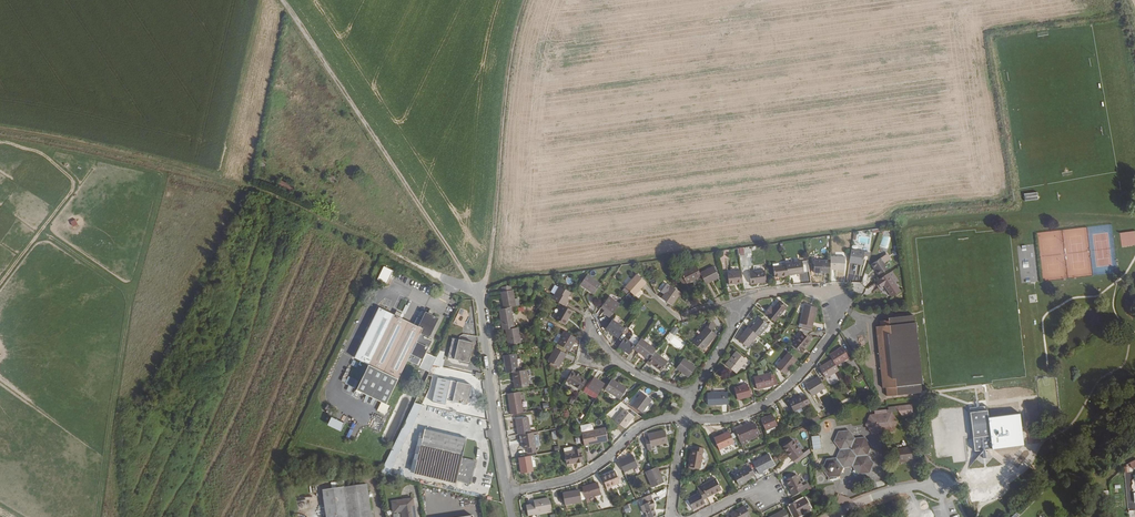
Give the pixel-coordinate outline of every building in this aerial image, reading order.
[(279,179),(277,186),(293,193),(295,186),(279,179)] [(361,197),(359,199),(368,205),(370,202),(361,197)] [(393,211),(395,208),(386,203),(384,206),(393,211)] [(1134,246),(1134,231),(1120,232),(1121,247),(1134,246)] [(887,248),(891,237),(884,234),(880,246),(887,248)] [(865,252),(851,250),(849,262),(863,264),(865,252)] [(845,257),(830,256),(830,260),(830,269),(845,270),(845,257)] [(881,258),(871,264),(879,275),(888,268),(881,258)] [(830,269),(830,260),(814,260),(813,273),(830,273),(830,269)] [(802,261),(785,263),(786,265),(787,274),(795,273),(796,274),(804,273),(802,261)] [(696,265),(681,273),(686,283),(686,284),(701,276),(700,273),(696,265)] [(786,265),(773,267),(774,277),(787,275),(787,274),(786,265)] [(389,283),(393,270),(382,266),(378,280),(389,283)] [(713,266),(700,273),(701,276),(705,284),(719,277),(713,266)] [(741,270),(727,272),(729,285),(743,283),(741,270)] [(764,270),(749,273),(751,284),(766,282),(764,270)] [(681,273),(677,276),(683,285),(686,283),(681,273)] [(880,280),(877,282),(880,288),(884,285),(891,297),(900,291),(888,273),(879,279),(880,280)] [(587,274),(580,285),(593,294),(600,284),(587,274)] [(637,274),(625,287),(629,291),(634,295),(646,282),(637,274)] [(501,292),(504,309),(511,307),(516,307),(516,306),(514,299),(513,290),(511,290),(511,285),(502,287),(502,292),(501,292)] [(671,305),(681,292),(671,285),(662,298),(671,305)] [(559,286),(552,299),(562,305),(565,306),(569,299),(568,298),(571,292),(559,286)] [(606,309),(603,313),(609,318),(620,304),(609,296),(602,306),(606,309)] [(770,306),(764,313),(775,322),(787,306),(783,303),(781,305),(778,302),(773,308),(770,306)] [(562,305),(554,319),(565,325),(573,311),(565,306),(562,305)] [(805,305),(800,327),(812,329),(817,307),(805,305)] [(368,365),(356,389),(386,404),(407,360),(419,366),(419,367),(429,372),(433,365),(436,358),(426,353),(432,340),(425,337),(425,335),(429,337),(438,319),(425,313),(421,319),(417,317),(414,324),(399,317),(401,313),(396,311),(394,315),(379,307),(354,357),(368,365)] [(461,307),(453,323),(462,327),(470,312),(461,307)] [(504,309),(499,309),(502,330),(505,329),(515,328),(511,307),(504,309)] [(886,387),(886,396),(917,393),(922,392),(921,384),(923,383),(916,322),(914,322),(914,315),(888,318),(888,321),(885,321),(885,320),(879,321),(880,326),(876,326),(882,388),(886,387)] [(718,317),(714,320),(719,327),(723,324),(718,317)] [(760,317),(750,329),(758,335),(759,336),(769,324),(760,317)] [(612,319),(605,329),(618,338),(625,328),(612,319)] [(710,322),(692,342),(703,351),(717,335),(712,331),(716,327),(710,322)] [(515,328),(505,329),(508,344),(521,342),(518,327),(515,328)] [(748,327),(738,339),(748,347),(758,335),(750,329),(748,327)] [(564,331),(557,343),(569,351),(577,338),(564,331)] [(800,352),(810,340),(802,333),(792,345),(800,352)] [(632,336),(629,340),(636,346),(639,341),(632,336)] [(448,357),(469,363),(474,343),(452,338),(448,357)] [(625,338),(618,347),(629,355),(633,349),(636,346),(629,340),(625,338)] [(656,350),(641,338),(639,341),(636,346),(633,349),(648,360),(655,351),(656,350)] [(854,351),(864,345),(860,338),(850,344),(854,351)] [(802,353),(812,341),(810,340),(800,352),(802,353)] [(770,357),(775,351),(770,347),(766,353),(770,357)] [(842,347),(829,355),(832,359),(836,365),(849,357),(842,347)] [(555,348),(548,361),(551,362),(558,366),(559,367),(566,354),(555,348)] [(443,367),(445,359),(443,359),(445,352),(440,351),(436,358),(433,365),(441,367),(443,367)] [(648,360),(646,363),(650,366),(651,364),(661,371),(668,362),(655,351),(648,360)] [(736,351),(725,365),(736,373),(747,360),(736,351)] [(788,352),(776,367),(785,374),(797,360),(788,352)] [(504,355),(506,373),(512,372),(518,371),(516,353),(504,355)] [(357,367),(359,361),(353,359),(351,365),(357,367)] [(683,359),(676,368),(684,373),(689,376),(696,368),(683,359)] [(832,359),(819,367),(826,378),(839,370),(836,365),(832,359)] [(440,374),(441,367),(433,365),(429,372),(440,374)] [(518,371),(512,372),(515,388),(529,386),(526,370),(518,371)] [(572,372),(566,381),(581,390),(586,381),(572,372)] [(770,373),(754,377),(757,390),(773,385),(772,379),(770,373)] [(356,388),(358,380),(347,376),(344,385),(356,388)] [(818,376),(805,385),(812,396),(825,388),(818,376)] [(437,377),(432,401),(445,405),(446,400),(467,405),(472,385),(437,377)] [(592,379),(587,388),(592,391),(593,392),(598,395),(605,384),(593,377),(592,379)] [(591,379),(583,391),(584,392),(587,388),(592,379),(591,379)] [(620,399),(627,388),(612,379),(605,390),(620,399)] [(747,384),(734,388),(738,400),(751,396),(747,384)] [(820,397),(828,392),(825,388),(817,393),(820,397)] [(520,392),(507,394),(511,414),(523,412),(520,392)] [(642,412),(652,400),(642,392),(632,405),(642,412)] [(727,392),(707,393),(708,405),(728,404),(727,392)] [(801,396),(789,401),(793,411),(794,411),(795,414),(803,410),(801,407),(805,406),(804,403),(802,398),(801,396)] [(414,403),(380,474),(388,476),(423,405),(414,403)] [(898,421),(891,412),(898,411),(902,416),(913,414),(912,404),(895,406),(888,407),(888,410),(882,410),(879,410),(879,413),(874,414),(869,414),(865,425),(872,434),(894,431),(898,421)] [(624,428),(633,416),(623,409),(615,420),(624,428)] [(971,411),(975,450),(979,450),(980,459),(987,458),(986,449),(992,448),(988,410),(971,411)] [(772,414),(761,419),(766,431),(774,427),(777,426),(772,414)] [(528,417),(515,419),(518,435),(521,434),(530,432),(528,417)] [(750,422),(734,429),(740,442),(756,436),(755,433),(751,425),(750,422)] [(580,426),(584,446),(608,441),(605,427),(593,430),(592,425),(589,423),(580,426)] [(417,460),(414,473),(456,483),(457,481),(470,484),(476,461),(462,458),(466,439),(424,429),(422,438),(419,437),(417,445),(420,446),(418,454),(415,453),(414,459),(417,460)] [(648,436),(644,438),(648,451),(652,450),(651,446),(667,442),(665,430),(648,434),(648,436)] [(867,455),(871,446),(865,437),(855,438),(849,430),(838,432),(834,441),(840,449),(836,458),(826,459),(822,469),(829,477),(839,476),(843,467),(852,466),(858,474),(869,472),(873,463),(867,455)] [(729,431),(714,438),(719,450),(734,443),(729,431)] [(530,432),(521,434),(523,448),(527,448),(536,446),(533,432),(530,432)] [(822,449),(820,435),(811,436),(813,450),(822,449)] [(756,436),(740,442),(742,446),(747,443),(748,441),(757,437),(756,436)] [(782,444),(783,447),(792,440),(791,438),(782,444)] [(783,447),(793,460),(802,454),(803,453),(793,440),(792,440),(783,447)] [(563,446),(567,465),(583,461),(580,448),(573,450),(573,449),(574,448),(573,443),(563,446)] [(688,466),(689,466),(699,468),(700,469),(704,448),(695,446),(694,450),(691,450),(688,466)] [(897,449),(898,461),(899,461),(912,459),(912,461),(916,460),(915,450),(911,451),(911,447),(897,449)] [(774,465),(768,454),(753,462),(759,475),(763,472),(763,471),(774,465)] [(802,454),(793,460),(796,464),(805,457),(802,454)] [(633,455),(618,461),(624,472),(638,466),(633,455)] [(531,456),(518,458),(521,473),(533,471),(533,467),(532,460),(531,456)] [(750,466),(733,475),(739,486),(752,478),(751,476),(755,474),(750,466)] [(652,469),(645,472),(652,487),(664,482),(657,467),(652,469)] [(615,470),(602,476),(607,488),(620,483),(615,470)] [(796,475),(785,481),(794,496),(808,489),(806,484),(802,486),(796,475)] [(715,478),(701,485),(701,486),(703,489),(707,497),(722,490),(715,478)] [(597,483),(582,487),(583,492),(585,498),(585,499),(601,495),(597,483)] [(348,516),(371,516),(367,484),(344,487),(348,516)] [(336,488),(322,490),(326,516),(348,516),(344,487),(336,488)] [(665,488),(652,494),(655,501),(668,496),(665,488)] [(700,493),(687,499),(693,509),(705,503),(703,500),(707,497),(703,489),(699,491),(698,491),(700,493)] [(579,490),(562,493),(565,506),(581,502),(581,500),(584,499),(585,498),(583,492),(582,492),(580,492),(579,490)] [(642,498),(644,505),(640,506),(643,513),(647,512),(648,516),(644,516),(645,516),(656,516),(652,506),(654,505),(653,501),(652,501),(650,495),(642,498)] [(297,500),(297,507),(313,506),(313,497),(303,497),(303,500),(297,500)] [(534,504),(526,505),(528,516),(551,512),(548,498),(533,500),(534,504)] [(794,516),(798,516),(800,516),(799,515),(802,514),(810,509),(805,498),(789,507),(794,516)] [(413,499),(392,502),(393,513),(401,511),(402,516),(415,516),(413,499)] [(730,514),(731,515),(732,516),(750,516),(745,506),(730,514)]
